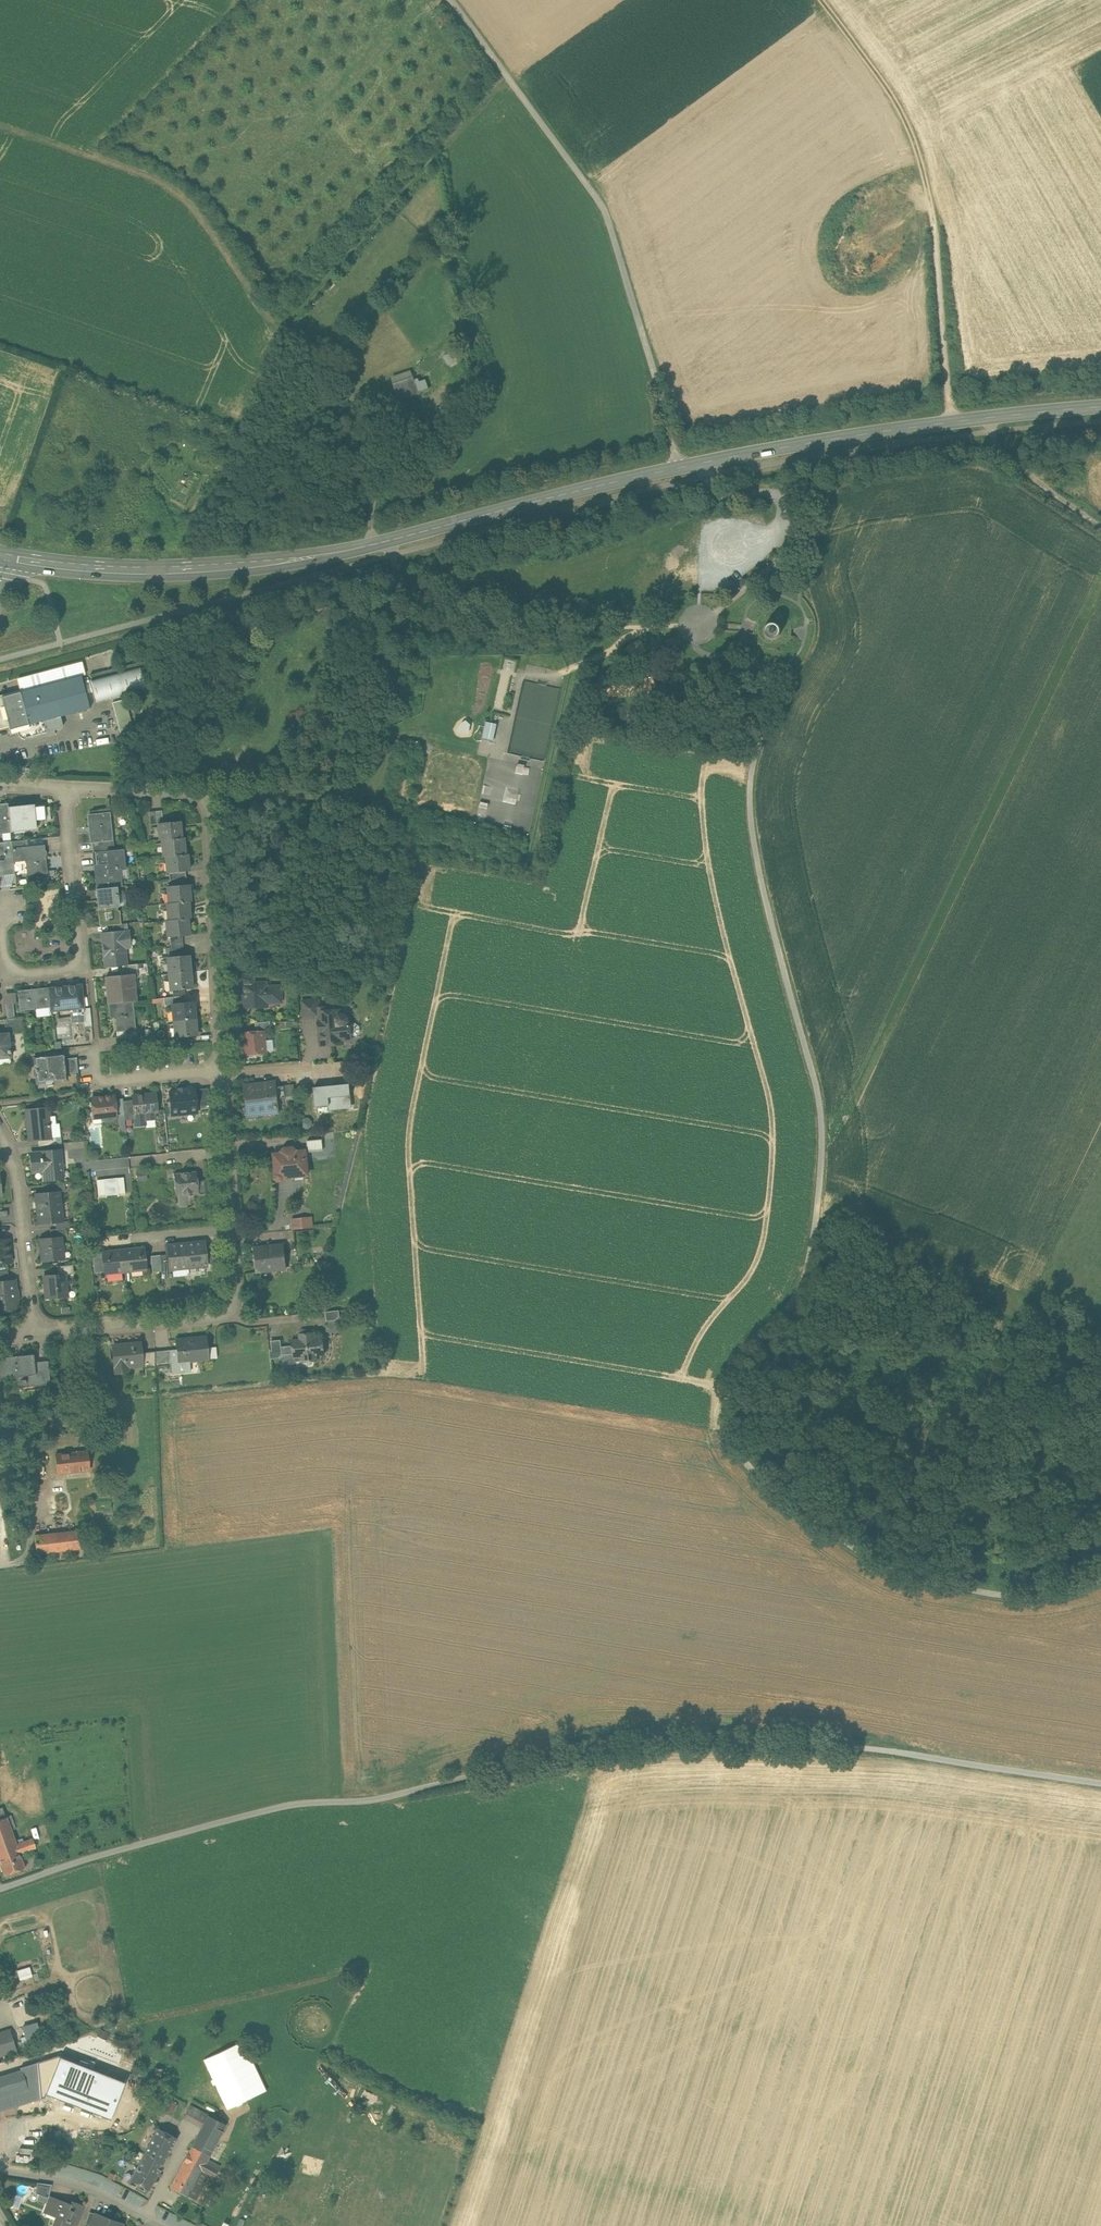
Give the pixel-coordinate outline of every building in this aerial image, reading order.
[(460,347),(445,357),(450,364),(464,354),(460,347)] [(394,384),(399,399),(419,392),(416,383),(413,377),(394,384)] [(416,383),(419,392),(429,388),(426,380),(416,383)] [(767,648),(774,649),(781,647),(787,643),(791,636),(792,629),(790,622),(785,616),(779,612),(771,611),(764,613),(758,618),(755,623),(755,624),(754,628),(754,632),(756,639),(760,645),(767,648)] [(79,663),(18,679),(22,691),(36,688),(81,676),(82,675),(79,663)] [(140,666),(91,680),(97,702),(146,689),(140,666)] [(81,676),(36,688),(44,720),(61,716),(90,708),(81,676)] [(22,691),(20,692),(29,724),(43,721),(44,720),(36,688),(22,691)] [(0,697),(0,727),(9,725),(11,733),(20,731),(30,729),(29,724),(20,692),(0,697)] [(125,699),(112,702),(123,741),(135,737),(127,706),(125,699)] [(44,720),(43,721),(46,732),(62,727),(63,725),(61,716),(44,720)] [(43,721),(29,724),(30,729),(20,731),(21,734),(26,737),(46,732),(43,721)] [(487,721),(483,737),(495,739),(498,723),(487,721)] [(0,805),(0,833),(11,832),(11,831),(8,808),(8,804),(0,805)] [(44,804),(34,805),(35,821),(46,819),(44,804)] [(34,805),(8,808),(11,831),(36,828),(35,821),(34,805)] [(109,813),(88,815),(91,842),(93,842),(112,840),(109,813)] [(163,822),(158,823),(160,840),(162,840),(182,838),(181,837),(180,821),(163,822)] [(182,838),(162,840),(164,857),(166,856),(185,854),(184,837),(181,837),(182,838)] [(27,840),(12,841),(12,849),(28,847),(27,840)] [(112,840),(93,842),(94,852),(106,851),(113,850),(112,840)] [(15,874),(14,861),(12,849),(12,841),(0,842),(0,875),(15,874)] [(28,847),(12,849),(14,861),(27,860),(28,875),(47,873),(44,846),(28,847)] [(113,850),(106,851),(107,863),(95,864),(94,865),(96,889),(117,887),(123,887),(121,868),(126,868),(124,849),(113,850)] [(106,851),(94,852),(95,864),(107,863),(106,851)] [(185,854),(166,856),(167,873),(186,871),(189,871),(187,853),(185,854)] [(186,871),(169,873),(170,879),(186,878),(186,871)] [(186,878),(170,879),(171,886),(187,884),(186,878)] [(171,886),(167,886),(169,903),(188,901),(191,901),(189,884),(187,884),(171,886)] [(117,887),(96,889),(98,908),(117,906),(119,906),(117,887)] [(188,901),(169,903),(167,903),(168,919),(168,920),(188,918),(190,918),(188,901)] [(118,911),(117,906),(98,908),(100,926),(112,925),(121,924),(120,911),(118,911)] [(188,918),(168,920),(168,919),(166,920),(168,937),(182,936),(190,935),(188,918)] [(121,924),(112,925),(113,932),(129,931),(128,923),(121,924)] [(113,932),(101,933),(105,967),(122,965),(127,965),(126,948),(121,948),(121,942),(130,941),(129,931),(113,932)] [(172,956),(167,957),(169,974),(191,971),(189,955),(184,955),(172,956)] [(127,965),(122,965),(123,975),(133,974),(133,977),(138,976),(137,964),(127,965)] [(254,975),(231,969),(232,987),(241,986),(241,984),(254,983),(254,975)] [(191,971),(169,974),(171,990),(185,989),(192,988),(191,971)] [(123,975),(106,976),(109,1004),(133,1001),(136,1001),(133,977),(133,974),(123,975)] [(254,983),(241,984),(241,986),(242,1007),(266,1006),(266,1002),(281,1001),(280,986),(266,987),(265,983),(254,983)] [(80,985),(49,988),(49,987),(48,987),(50,1011),(51,1011),(51,1010),(70,1008),(71,1016),(83,1015),(84,1021),(80,984),(79,984),(80,985)] [(47,988),(19,991),(21,1010),(50,1006),(48,987),(47,987),(47,988)] [(5,991),(6,1016),(14,1015),(13,1003),(17,1003),(16,991),(5,991)] [(319,999),(302,1001),(304,1018),(319,1016),(319,1011),(326,1010),(326,1006),(320,1007),(319,999)] [(133,1001),(109,1004),(110,1013),(115,1012),(116,1026),(117,1032),(126,1031),(126,1030),(136,1029),(133,1001)] [(193,1001),(172,1004),(174,1020),(195,1018),(193,1001)] [(326,1010),(319,1011),(319,1016),(320,1022),(321,1023),(322,1030),(321,1031),(322,1043),(325,1045),(343,1044),(342,1040),(344,1038),(351,1037),(351,1038),(352,1038),(352,1036),(357,1035),(360,1031),(360,1026),(356,1023),(351,1023),(350,1021),(348,1021),(348,1016),(344,1014),(340,1014),(339,1009),(326,1010)] [(195,1018),(174,1020),(175,1037),(189,1036),(197,1035),(195,1018)] [(264,1030),(241,1033),(243,1055),(253,1054),(255,1056),(258,1055),(259,1053),(266,1053),(264,1030)] [(0,1034),(0,1058),(11,1057),(8,1033),(0,1034)] [(63,1055),(35,1058),(36,1064),(37,1064),(38,1069),(36,1069),(36,1072),(37,1072),(38,1078),(42,1078),(45,1081),(62,1079),(62,1078),(66,1078),(65,1073),(64,1059),(63,1055)] [(77,1057),(64,1059),(65,1073),(78,1072),(77,1057)] [(346,1061),(332,1062),(333,1076),(348,1075),(346,1061)] [(275,1082),(246,1085),(247,1092),(244,1092),(246,1107),(257,1106),(257,1113),(278,1111),(277,1099),(276,1086),(275,1082)] [(350,1083),(314,1087),(316,1106),(324,1105),(323,1101),(329,1100),(330,1110),(348,1108),(347,1095),(351,1095),(350,1083)] [(286,1085),(287,1098),(288,1111),(297,1110),(294,1084),(286,1085)] [(276,1086),(277,1099),(287,1098),(286,1085),(276,1086)] [(205,1114),(204,1087),(177,1088),(177,1086),(168,1086),(169,1115),(205,1114)] [(156,1093),(132,1095),(133,1100),(135,1119),(135,1126),(145,1125),(145,1120),(155,1119),(155,1112),(158,1112),(156,1093)] [(115,1099),(106,1100),(106,1096),(96,1097),(96,1101),(91,1101),(92,1108),(94,1107),(95,1116),(102,1115),(102,1119),(106,1121),(115,1120),(117,1117),(117,1116),(115,1099)] [(115,1099),(117,1116),(120,1116),(124,1115),(123,1101),(123,1098),(115,1099)] [(124,1115),(125,1120),(127,1120),(131,1120),(135,1119),(133,1100),(123,1101),(124,1115)] [(49,1107),(26,1110),(30,1140),(52,1138),(49,1107)] [(310,1117),(305,1117),(301,1120),(302,1125),(305,1129),(310,1129),(312,1126),(312,1121),(310,1117)] [(136,1133),(127,1134),(129,1144),(137,1143),(136,1133)] [(308,1139),(308,1148),(323,1147),(322,1138),(308,1139)] [(296,1151),(292,1149),(286,1150),(284,1152),(277,1153),(275,1155),(277,1172),(275,1174),(276,1178),(279,1180),(283,1180),(285,1177),(292,1176),(294,1173),(305,1172),(308,1169),(307,1159),(306,1150),(296,1151)] [(60,1150),(31,1153),(33,1171),(44,1170),(45,1179),(63,1178),(60,1150)] [(112,1176),(111,1166),(124,1165),(123,1157),(89,1160),(90,1169),(96,1168),(97,1177),(112,1176)] [(146,1170),(137,1171),(138,1180),(147,1179),(146,1170)] [(196,1171),(174,1173),(176,1195),(198,1192),(199,1192),(197,1180),(196,1171)] [(124,1177),(98,1180),(99,1196),(125,1193),(124,1177)] [(205,1179),(197,1180),(199,1192),(198,1192),(198,1195),(206,1194),(205,1179)] [(53,1192),(35,1194),(38,1224),(56,1222),(63,1221),(63,1220),(60,1221),(57,1192),(60,1192),(60,1191),(53,1192)] [(313,1215),(291,1216),(292,1228),(313,1226),(313,1215)] [(62,1237),(40,1239),(42,1261),(64,1259),(62,1237)] [(0,1240),(0,1262),(10,1261),(8,1239),(0,1240)] [(204,1241),(186,1243),(188,1267),(207,1265),(204,1241)] [(186,1243),(167,1245),(168,1254),(170,1269),(171,1269),(188,1267),(186,1243)] [(284,1244),(268,1246),(268,1247),(261,1248),(261,1246),(253,1247),(255,1272),(268,1270),(267,1268),(286,1266),(284,1244)] [(144,1247),(123,1250),(125,1271),(146,1269),(144,1247)] [(123,1250),(102,1252),(104,1268),(104,1273),(125,1271),(123,1250)] [(102,1252),(93,1253),(95,1269),(104,1268),(102,1252)] [(168,1254),(160,1255),(161,1271),(171,1270),(171,1269),(170,1269),(168,1254)] [(160,1255),(151,1256),(153,1272),(161,1271),(160,1255)] [(73,1264),(57,1266),(58,1275),(66,1274),(66,1275),(74,1274),(73,1264)] [(0,1270),(0,1279),(9,1278),(8,1270),(0,1270)] [(58,1275),(44,1276),(46,1298),(68,1296),(66,1275),(66,1274),(58,1275)] [(0,1283),(0,1310),(18,1308),(16,1297),(18,1297),(17,1291),(16,1291),(15,1281),(0,1283)] [(340,1310),(326,1311),(327,1320),(336,1320),(340,1316),(340,1310)] [(314,1332),(299,1333),(300,1339),(292,1340),(292,1345),(282,1346),(283,1354),(293,1353),(294,1357),(302,1356),(302,1362),(317,1360),(317,1355),(325,1354),(323,1336),(315,1337),(314,1332)] [(206,1336),(176,1339),(177,1349),(170,1350),(171,1363),(172,1373),(191,1371),(190,1360),(208,1359),(207,1347),(206,1336)] [(281,1339),(271,1340),(273,1350),(270,1350),(271,1358),(279,1357),(280,1357),(282,1355),(283,1354),(282,1346),(281,1339)] [(140,1343),(113,1346),(116,1372),(128,1371),(128,1365),(142,1363),(141,1352),(140,1343)] [(170,1350),(155,1351),(155,1365),(171,1363),(170,1350)] [(155,1351),(141,1352),(142,1363),(142,1367),(156,1366),(155,1365),(155,1351)] [(0,1357),(0,1376),(0,1378),(23,1375),(23,1380),(22,1380),(22,1387),(37,1385),(35,1362),(34,1354),(0,1357)] [(48,1361),(35,1362),(37,1385),(50,1384),(48,1361)] [(78,1452),(56,1455),(56,1454),(55,1454),(57,1472),(58,1472),(69,1471),(70,1472),(80,1471),(80,1469),(90,1468),(88,1451),(78,1452)] [(78,1530),(35,1535),(37,1553),(80,1548),(78,1530)] [(0,1809),(0,1845),(15,1840),(7,1817),(6,1817),(3,1808),(0,1809)] [(33,1838),(17,1844),(19,1851),(20,1853),(36,1847),(33,1838)] [(0,1845),(0,1857),(19,1851),(17,1844),(15,1840),(0,1845)] [(0,1857),(0,1863),(2,1868),(4,1875),(25,1868),(20,1853),(19,1851),(0,1857)] [(20,1979),(33,1975),(30,1965),(17,1969),(20,1979)] [(37,2020),(22,2024),(27,2040),(42,2036),(37,2020)] [(0,2033),(0,2054),(15,2049),(9,2030),(0,2033)] [(265,2091),(244,2040),(204,2057),(225,2108),(265,2091)] [(21,2070),(22,2070),(28,2088),(9,2093),(12,2100),(0,2103),(0,2110),(41,2098),(38,2062),(20,2067),(21,2070)] [(0,2077),(0,2103),(12,2100),(9,2093),(28,2088),(22,2070),(21,2070),(0,2077)] [(209,2116),(190,2106),(184,2118),(202,2128),(203,2128),(209,2116)] [(226,2124),(209,2116),(203,2128),(219,2137),(226,2124)] [(158,2128),(131,2180),(149,2190),(177,2138),(158,2128)] [(203,2128),(202,2128),(198,2135),(215,2145),(219,2137),(203,2128)] [(215,2145),(198,2135),(192,2146),(210,2155),(215,2145)] [(192,2146),(171,2186),(188,2196),(202,2170),(208,2159),(210,2155),(192,2146)] [(220,2166),(208,2159),(202,2170),(208,2173),(215,2177),(220,2166)] [(202,2170),(188,2196),(194,2199),(208,2173),(202,2170)] [(52,2196),(48,2204),(49,2204),(47,2209),(57,2213),(52,2225),(72,2225),(75,2219),(79,2221),(85,2205),(72,2200),(70,2205),(66,2203),(66,2201),(52,2196)] [(90,2211),(85,2223),(93,2225),(94,2225),(98,2215),(96,2214),(90,2211)] [(122,2223),(96,2214),(98,2215),(94,2225),(121,2225),(122,2223)]
